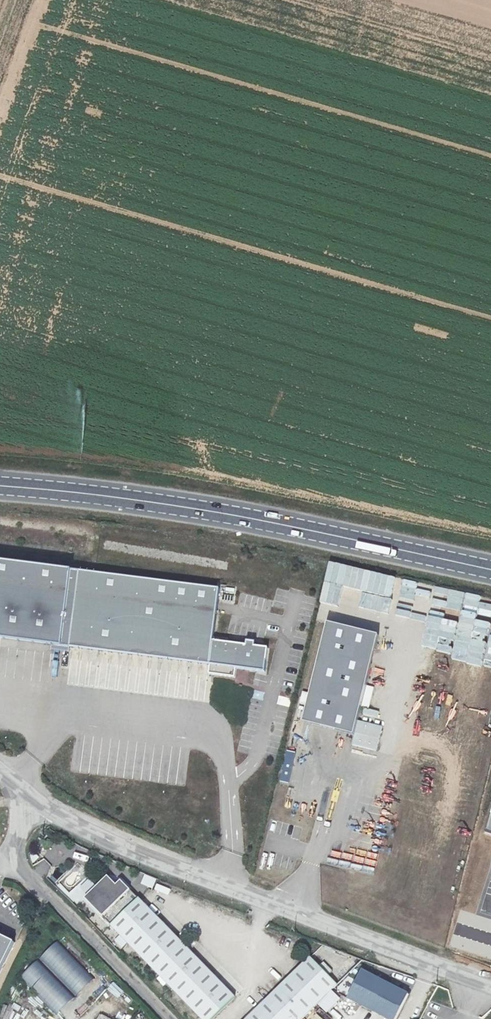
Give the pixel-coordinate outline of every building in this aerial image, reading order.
[(0,561),(0,637),(211,664),(210,673),(235,676),(236,668),(266,672),(269,648),(256,646),(257,642),(248,641),(247,645),(214,641),(221,589),(0,561)] [(306,723),(357,736),(382,636),(332,623),(306,723)] [(277,780),(288,783),(296,753),(285,750),(277,780)] [(34,866),(42,879),(53,873),(45,859),(34,866)] [(152,889),(156,879),(144,874),(140,884),(152,889)] [(129,940),(203,1018),(210,1018),(235,996),(156,914),(122,878),(113,886),(104,877),(86,895),(129,940)] [(0,935),(0,972),(14,942),(0,935)] [(58,942),(40,959),(75,996),(93,979),(58,942)] [(316,1001),(329,988),(339,978),(312,951),(244,1018),(298,1018),(316,1001)] [(38,960),(21,976),(56,1013),(73,998),(38,960)] [(348,996),(390,1018),(394,1018),(408,993),(362,969),(348,996)] [(329,988),(316,1001),(326,1011),(339,998),(329,988)]
